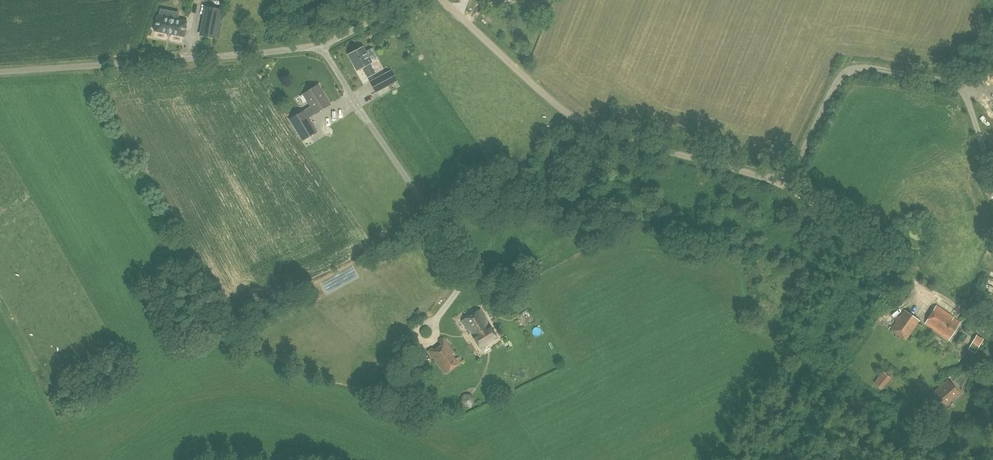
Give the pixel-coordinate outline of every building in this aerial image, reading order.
[(216,37),(221,10),(207,7),(201,34),(216,37)] [(185,36),(187,21),(158,16),(155,31),(185,36)] [(375,73),(370,63),(372,62),(363,47),(350,54),(358,70),(364,67),(369,76),(375,73)] [(377,92),(398,81),(392,69),(371,81),(377,92)] [(304,93),(312,106),(291,119),(304,141),(318,132),(310,118),(316,114),(316,113),(330,104),(319,85),(304,93)] [(950,339),(961,322),(954,317),(955,317),(937,305),(926,322),(950,339)] [(497,337),(486,320),(488,319),(481,309),(462,320),(470,332),(471,332),(481,347),(497,337)] [(906,340),(919,320),(904,310),(890,330),(906,340)] [(977,334),(972,342),(979,346),(984,338),(977,334)] [(455,353),(444,339),(440,342),(442,344),(434,350),(432,347),(428,351),(445,374),(461,362),(458,358),(454,361),(451,356),(455,353)] [(882,389),(891,378),(883,371),(874,383),(882,389)] [(888,391),(897,379),(893,376),(884,388),(888,391)] [(936,412),(960,392),(949,380),(926,400),(936,412)]
